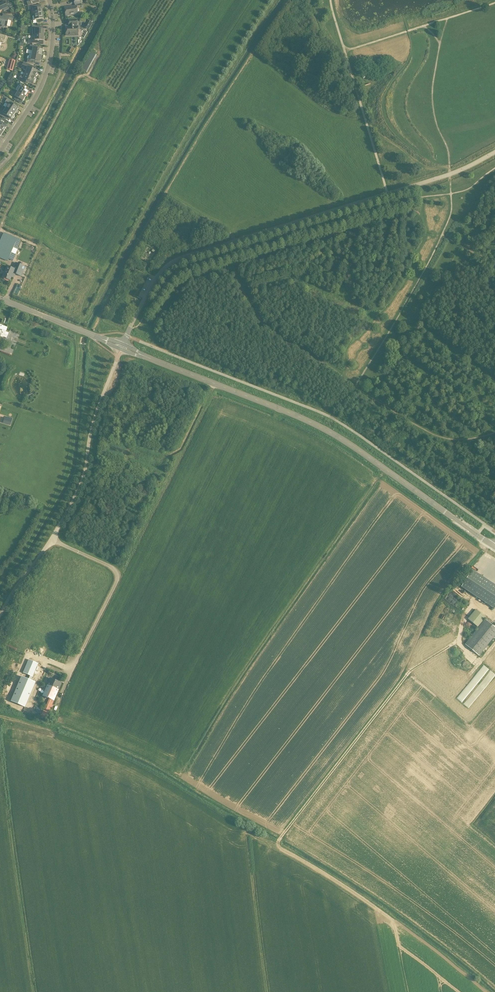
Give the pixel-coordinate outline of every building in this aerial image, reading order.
[(3,10),(4,12),(8,10),(6,5),(9,4),(8,0),(0,0),(0,12),(3,10)] [(31,10),(33,10),(34,15),(43,14),(42,8),(41,8),(41,5),(31,6),(31,10)] [(77,6),(64,8),(66,16),(78,14),(77,12),(79,11),(79,10),(78,9),(77,9),(77,6)] [(43,22),(43,19),(43,14),(34,15),(35,20),(37,20),(37,23),(43,22)] [(0,17),(0,25),(7,27),(9,20),(13,21),(14,17),(3,15),(2,18),(0,17)] [(77,20),(69,20),(69,27),(66,27),(66,36),(78,35),(78,27),(77,27),(77,20)] [(32,29),(33,29),(32,35),(44,35),(44,30),(38,29),(38,26),(32,26),(32,29)] [(44,41),(44,35),(32,35),(35,35),(35,40),(32,40),(32,43),(38,44),(38,41),(44,41)] [(32,55),(41,56),(42,55),(43,55),(43,52),(42,51),(43,50),(36,49),(37,46),(30,45),(29,50),(33,51),(32,55)] [(87,73),(97,56),(90,52),(80,70),(87,73)] [(41,56),(32,55),(31,60),(28,59),(27,62),(33,64),(34,61),(40,62),(40,61),(42,60),(42,58),(41,57),(41,56)] [(7,70),(13,71),(16,61),(9,59),(7,70)] [(26,73),(35,77),(36,77),(37,76),(37,74),(38,71),(31,69),(32,66),(23,63),(22,67),(23,69),(27,70),(26,73)] [(35,77),(26,73),(25,76),(23,75),(21,76),(19,80),(26,84),(27,81),(33,83),(34,81),(35,81),(36,79),(35,78),(35,77)] [(28,91),(27,91),(29,88),(23,85),(22,86),(20,85),(18,86),(16,90),(25,96),(28,91)] [(25,96),(16,90),(13,95),(15,97),(14,99),(20,103),(21,100),(22,101),(25,96)] [(6,108),(15,114),(16,113),(17,113),(18,111),(17,110),(18,109),(14,106),(14,104),(14,103),(8,98),(5,102),(8,104),(8,106),(6,108)] [(6,108),(5,111),(3,111),(2,113),(0,112),(0,116),(4,118),(5,117),(7,116),(11,119),(12,118),(13,118),(15,116),(14,115),(15,114),(6,108)] [(4,233),(0,241),(0,258),(8,261),(9,259),(13,261),(16,255),(12,253),(14,247),(17,248),(18,246),(20,246),(22,241),(17,239),(4,233)] [(140,258),(149,262),(156,249),(147,244),(140,258)] [(17,270),(8,266),(3,278),(10,281),(11,277),(14,278),(17,270)] [(6,339),(8,333),(5,332),(6,328),(0,326),(0,337),(6,339)] [(494,609),(494,608),(494,585),(473,570),(462,587),(494,609)] [(478,627),(486,617),(476,609),(468,619),(478,627)] [(465,644),(478,655),(494,635),(494,627),(486,620),(465,644)] [(25,707),(35,682),(30,680),(36,664),(27,660),(22,673),(28,676),(27,679),(21,676),(11,702),(25,707)] [(43,696),(50,699),(54,700),(61,683),(50,678),(43,696)] [(37,707),(35,711),(41,714),(39,717),(46,720),(47,716),(54,700),(50,699),(45,710),(37,707)]
